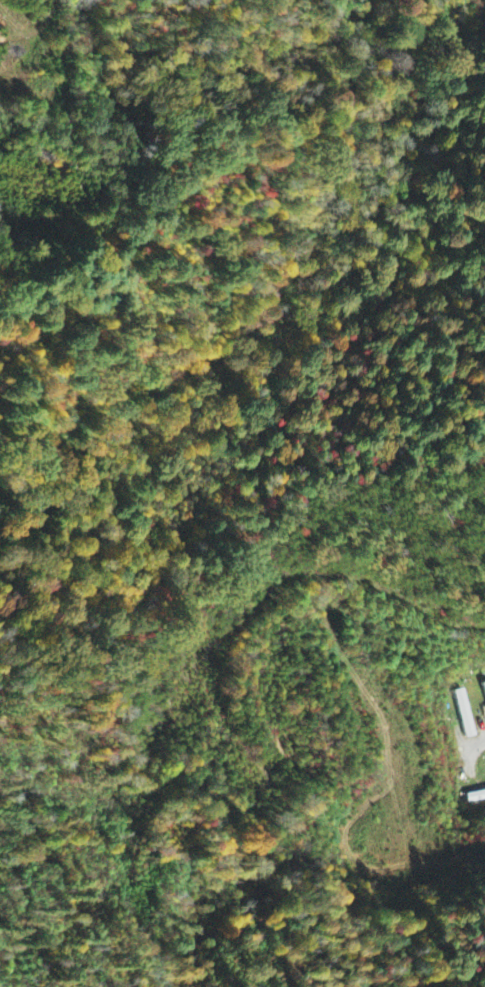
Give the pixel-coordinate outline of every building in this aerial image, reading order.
[(476,737),(463,690),(454,692),(468,740),(476,737)] [(468,796),(470,805),(484,801),(484,792),(468,796)]
